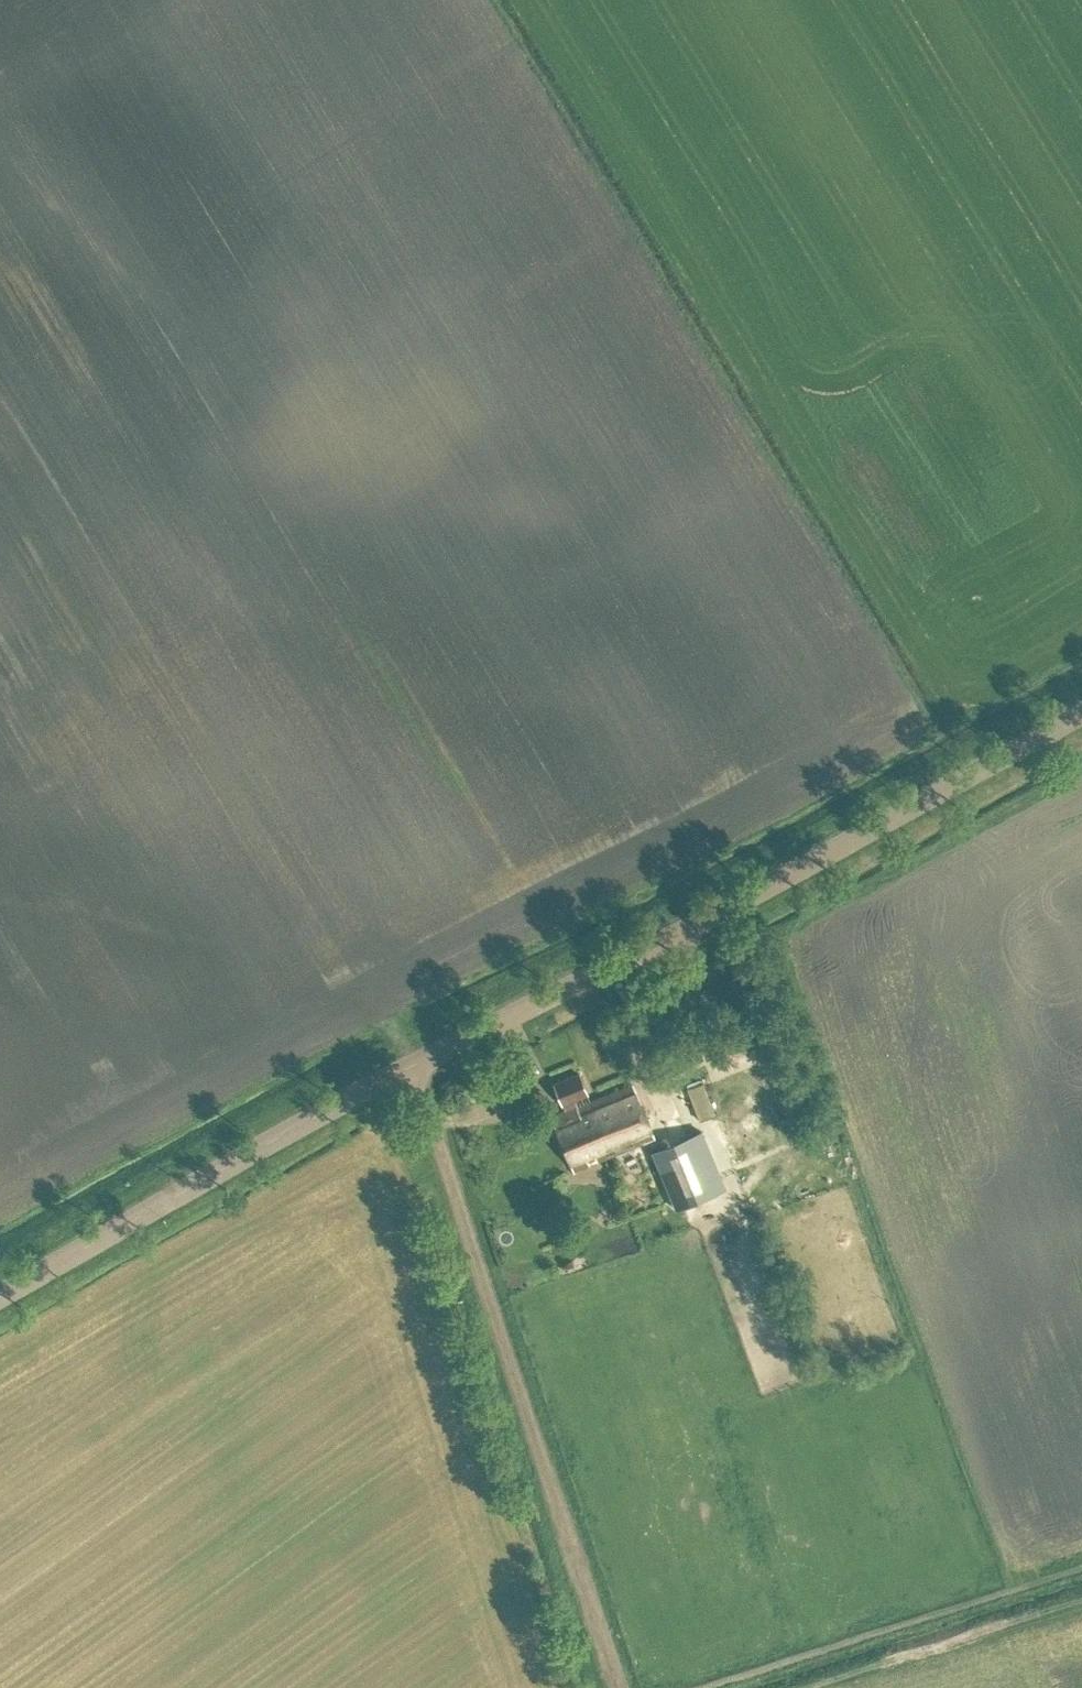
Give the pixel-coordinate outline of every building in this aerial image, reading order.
[(564,1110),(550,1116),(573,1171),(652,1138),(631,1085),(592,1101),(580,1073),(553,1083),(564,1110)] [(508,1091),(501,1075),(488,1080),(495,1096),(508,1091)] [(715,1113),(709,1097),(693,1103),(699,1119),(715,1113)] [(675,1209),(727,1187),(702,1128),(650,1150),(675,1209)]
